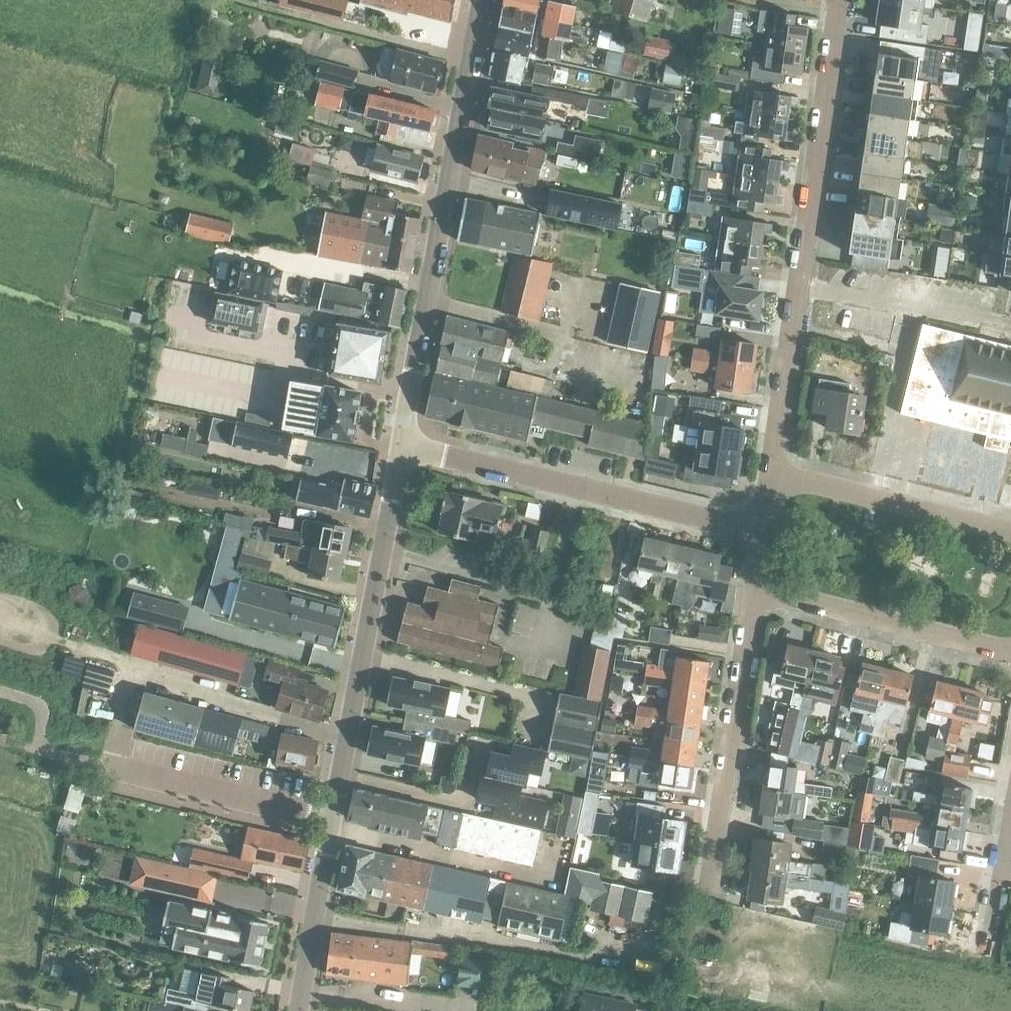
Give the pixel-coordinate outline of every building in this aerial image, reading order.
[(295,8),(309,11),(325,16),(329,0),(297,0),(295,7),(295,8)] [(452,22),(456,0),(368,0),(452,22)] [(503,8),(538,15),(541,0),(505,0),(503,8)] [(546,17),(573,23),(577,5),(550,0),(546,17)] [(614,11),(647,21),(653,0),(617,0),(614,11)] [(884,0),(881,0),(881,4),(878,3),(875,19),(878,19),(878,23),(902,27),(900,38),(897,38),(897,39),(927,44),(930,25),(921,24),(923,6),(884,0)] [(721,7),(717,33),(731,35),(735,9),(721,7)] [(503,8),(500,24),(534,31),(538,15),(503,8)] [(767,34),(765,46),(805,52),(808,29),(786,26),(788,14),(760,10),(757,32),(767,34)] [(970,12),(964,49),(978,51),(984,14),(970,12)] [(546,17),(543,35),(558,38),(587,44),(588,39),(575,37),(576,35),(571,34),(573,23),(546,17)] [(500,24),(495,49),(529,57),(534,31),(500,24)] [(601,30),(598,46),(610,48),(611,41),(613,33),(601,30)] [(558,38),(543,35),(539,57),(555,59),(558,38)] [(649,36),(644,55),(668,60),(672,41),(649,36)] [(610,48),(609,51),(621,53),(623,54),(625,43),(611,41),(610,48)] [(879,52),(876,73),(916,79),(919,58),(924,59),(925,47),(893,42),(891,54),(879,52)] [(984,43),(982,55),(994,57),(994,56),(996,45),(984,43)] [(805,52),(765,46),(764,59),(754,57),(751,80),(778,83),(780,71),(802,75),(805,52)] [(529,57),(495,49),(489,76),(532,85),(533,81),(551,85),(554,67),(536,63),(534,71),(526,69),(529,57)] [(205,50),(200,73),(217,77),(222,54),(205,50)] [(390,80),(436,92),(444,62),(398,50),(390,80)] [(320,61),(316,76),(355,86),(359,71),(320,61)] [(667,62),(663,83),(680,86),(684,65),(667,62)] [(709,72),(719,74),(720,67),(710,66),(709,72)] [(964,86),(975,88),(977,72),(971,71),(965,76),(964,86)] [(709,72),(707,86),(739,91),(741,78),(719,74),(709,72)] [(876,73),(873,94),(913,100),(916,79),(876,73)] [(627,90),(625,98),(634,100),(637,83),(629,81),(627,90)] [(409,125),(431,130),(432,126),(435,124),(437,117),(435,114),(436,110),(346,88),(324,82),(318,103),(340,108),(381,118),(377,132),(405,139),(409,125)] [(531,95),(492,87),(488,106),(546,120),(551,100),(588,107),(590,98),(533,86),(531,95)] [(652,88),(648,109),(672,114),(676,93),(652,88)] [(987,90),(977,88),(976,100),(985,101),(987,90)] [(625,98),(627,90),(619,89),(617,97),(625,98)] [(750,91),(747,113),(788,119),(791,103),(798,104),(799,98),(750,91)] [(693,94),(692,102),(701,104),(703,96),(693,94)] [(873,94),(870,114),(910,120),(913,100),(873,94)] [(961,98),(960,106),(972,108),(973,100),(961,98)] [(546,120),(488,106),(488,108),(492,109),(488,127),(516,133),(515,138),(542,144),(546,120)] [(985,111),(973,109),(971,129),(983,130),(985,111)] [(788,119),(747,113),(745,123),(732,121),(730,133),(792,142),(793,135),(786,134),(788,119)] [(870,114),(867,133),(907,139),(910,120),(870,114)] [(187,116),(185,124),(192,126),(194,119),(187,116)] [(693,151),(698,120),(679,117),(677,129),(682,137),(680,149),(693,151)] [(699,138),(724,141),(725,129),(701,125),(699,138)] [(983,131),(971,130),(970,142),(981,143),(983,131)] [(867,133),(864,152),(904,158),(921,160),(924,142),(907,139),(867,133)] [(472,169),(504,177),(509,155),(526,159),(530,158),(532,152),(545,155),(546,151),(479,135),(472,169)] [(722,153),(724,141),(699,138),(697,150),(722,153)] [(294,142),(289,158),(312,165),(317,149),(294,142)] [(558,144),(556,152),(585,157),(586,149),(558,144)] [(365,163),(373,165),(372,170),(418,181),(424,157),(378,145),(377,150),(369,148),(365,163)] [(742,145),(738,177),(779,183),(781,167),(788,168),(789,161),(770,159),(772,150),(742,145)] [(965,167),(968,149),(960,148),(958,165),(965,167)] [(509,155),(504,177),(525,182),(524,184),(534,186),(535,184),(537,185),(539,175),(544,177),(547,166),(542,165),(545,155),(532,152),(530,158),(526,159),(509,155)] [(864,152),(861,173),(901,179),(904,158),(864,152)] [(578,159),(559,155),(557,164),(576,168),(578,159)] [(600,174),(602,166),(593,165),(592,173),(600,174)] [(311,166),(307,179),(334,187),(338,173),(311,166)] [(861,173),(858,193),(898,199),(901,179),(861,173)] [(690,189),(689,202),(714,206),(763,213),(765,203),(783,206),(784,199),(777,198),(779,183),(738,177),(735,197),(715,194),(715,193),(690,189)] [(551,189),(546,213),(617,228),(622,204),(551,189)] [(858,193),(855,213),(895,219),(898,199),(858,193)] [(367,233),(392,237),(416,242),(420,218),(396,214),(399,202),(367,195),(363,214),(362,219),(369,220),(367,233)] [(972,197),(962,196),(960,208),(970,209),(972,197)] [(458,240),(532,254),(542,213),(466,198),(458,240)] [(714,206),(689,202),(687,214),(712,217),(714,206)] [(938,224),(954,226),(957,209),(941,206),(938,224)] [(367,233),(369,220),(362,219),(326,213),(318,254),(362,262),(367,233)] [(855,213),(853,232),(892,238),(895,219),(855,213)] [(185,235),(229,245),(234,225),(190,215),(185,235)] [(724,217),(721,239),(762,245),(765,229),(772,230),(773,224),(724,217)] [(940,242),(951,243),(953,230),(942,229),(940,242)] [(903,240),(892,238),(853,232),(850,253),(854,253),(852,264),(888,269),(889,259),(900,260),(903,240)] [(362,262),(386,267),(392,237),(367,233),(362,262)] [(392,237),(386,267),(387,267),(411,271),(416,242),(392,237)] [(762,245),(721,239),(718,261),(766,268),(767,262),(760,261),(762,245)] [(948,259),(950,249),(934,247),(933,256),(948,259)] [(677,252),(675,265),(700,268),(702,255),(677,252)] [(1003,254),(998,285),(1010,287),(1010,255),(1003,254)] [(515,255),(502,311),(540,320),(553,264),(515,255)] [(229,293),(276,303),(283,271),(235,261),(234,264),(230,263),(226,281),(231,282),(229,293)] [(763,305),(764,298),(762,295),(763,292),(736,288),(738,274),(696,268),(696,269),(704,270),(700,291),(716,294),(715,299),(719,299),(717,313),(758,320),(760,307),(763,305)] [(662,287),(622,278),(608,338),(649,347),(662,287)] [(320,309),(364,318),(368,301),(372,283),(371,283),(371,284),(366,283),(364,291),(326,283),(320,309)] [(410,291),(372,283),(368,301),(406,309),(410,291)] [(210,322),(226,325),(232,296),(216,293),(210,322)] [(232,296),(226,325),(242,328),(248,300),(232,296)] [(261,312),(263,303),(248,300),(242,328),(257,332),(258,329),(260,320),(261,312)] [(406,309),(368,301),(364,318),(372,320),(389,323),(402,326),(406,309)] [(289,304),(278,302),(276,309),(287,311),(289,304)] [(292,304),(289,304),(287,311),(296,313),(298,305),(292,304)] [(296,313),(305,315),(306,307),(298,305),(296,313)] [(305,315),(314,317),(315,309),(306,307),(305,315)] [(325,311),(315,309),(314,317),(323,319),(325,311)] [(328,312),(325,311),(323,319),(333,321),(335,313),(328,312)] [(448,316),(436,372),(496,386),(506,346),(510,347),(512,338),(509,337),(510,331),(448,316)] [(322,350),(319,370),(331,372),(331,374),(379,382),(378,382),(381,383),(381,380),(389,334),(389,332),(387,331),(389,323),(372,320),(370,329),(339,324),(339,326),(327,324),(324,343),(336,345),(334,352),(322,350)] [(901,413),(988,435),(985,447),(1007,453),(1010,440),(1010,346),(923,324),(901,413)] [(698,325),(697,337),(721,340),(723,329),(698,325)] [(694,349),(693,359),(753,368),(756,344),(724,339),(722,354),(712,353),(712,352),(694,349)] [(654,344),(653,353),(668,356),(670,346),(654,344)] [(891,371),(894,356),(882,353),(879,369),(891,371)] [(664,357),(655,356),(654,367),(663,368),(664,357)] [(753,368),(693,359),(691,370),(709,372),(709,371),(719,373),(717,388),(749,392),(753,368)] [(506,388),(539,396),(553,400),(557,382),(511,371),(506,388)] [(528,441),(530,430),(539,396),(506,388),(496,386),(436,372),(426,417),(449,422),(449,423),(472,428),(473,428),(528,441)] [(831,413),(829,428),(859,433),(864,395),(849,393),(850,383),(820,378),(815,411),(831,413)] [(292,380),(283,428),(353,440),(361,392),(292,380)] [(701,428),(698,446),(740,452),(741,448),(744,449),(746,433),(743,432),(744,428),(719,425),(721,414),(724,414),(724,413),(721,412),(723,400),(690,395),(689,406),(694,407),(691,427),(701,428)] [(539,396),(530,430),(543,433),(545,426),(590,437),(588,444),(645,458),(646,456),(646,455),(648,440),(648,438),(650,423),(553,400),(539,396)] [(247,412),(245,421),(255,423),(257,414),(247,412)] [(664,416),(653,414),(651,424),(663,426),(664,416)] [(214,417),(209,440),(249,449),(288,457),(293,434),(254,425),(214,417)] [(646,455),(646,456),(647,456),(659,459),(662,442),(648,440),(646,455)] [(740,452),(698,446),(695,464),(686,463),(683,481),(713,485),(713,484),(710,484),(712,472),(736,476),(737,472),(740,473),(742,457),(739,456),(740,452)] [(647,456),(644,472),(675,479),(678,463),(659,459),(647,456)] [(295,475),(289,498),(372,517),(379,486),(345,478),(344,483),(334,480),(333,484),(295,475)] [(186,491),(218,498),(221,487),(188,480),(186,491)] [(482,502),(483,500),(449,492),(449,494),(446,493),(445,496),(442,508),(442,511),(445,512),(440,532),(473,540),(494,545),(503,507),(482,502)] [(227,513),(224,523),(242,528),(244,517),(227,513)] [(267,540),(288,544),(346,556),(351,528),(304,519),(302,533),(270,527),(267,540)] [(238,546),(243,529),(228,524),(223,542),(238,546)] [(523,539),(519,554),(542,560),(549,532),(533,529),(531,540),(523,539)] [(658,601),(664,573),(671,544),(646,538),(639,567),(653,571),(647,598),(658,601)] [(672,602),(683,605),(696,549),(685,547),(685,543),(676,541),(674,544),(671,544),(664,573),(678,576),(672,602)] [(346,556),(288,544),(285,557),(301,560),(301,558),(313,561),(310,575),(339,581),(344,556),(346,556)] [(721,556),(696,549),(683,605),(682,608),(692,611),(696,594),(724,600),(732,567),(719,564),(721,556)] [(242,552),(238,568),(267,576),(271,560),(242,552)] [(428,585),(423,605),(407,601),(397,642),(499,669),(504,648),(489,644),(500,604),(478,599),(482,586),(452,578),(449,591),(428,585)] [(335,648),(346,608),(240,579),(229,619),(335,648)] [(166,601),(135,593),(128,616),(159,624),(166,601)] [(609,635),(614,636),(622,638),(627,614),(613,612),(610,627),(609,635)] [(141,623),(132,654),(238,685),(251,688),(259,659),(246,656),(247,654),(141,623)] [(601,700),(614,636),(609,635),(610,627),(596,625),(591,647),(585,646),(575,695),(601,700)] [(701,625),(699,638),(728,643),(730,630),(701,625)] [(652,627),(649,641),(670,644),(672,630),(652,627)] [(800,710),(801,707),(815,651),(790,645),(789,649),(781,647),(771,684),(794,690),(789,707),(800,710)] [(661,648),(660,655),(678,658),(678,656),(679,651),(661,648)] [(815,651),(801,707),(812,709),(815,698),(835,703),(845,663),(838,661),(840,657),(815,651)] [(648,663),(647,673),(706,682),(710,661),(678,656),(678,658),(676,668),(648,663)] [(284,684),(277,708),(319,720),(328,690),(296,681),(299,669),(270,661),(265,679),(284,684)] [(644,662),(631,661),(629,671),(643,673),(644,662)] [(861,731),(872,734),(888,669),(863,663),(851,709),(865,713),(861,731)] [(888,669),(872,734),(884,737),(890,712),(904,716),(914,676),(888,669)] [(673,687),(671,699),(703,704),(706,682),(647,673),(645,683),(673,687)] [(408,708),(405,721),(455,731),(459,732),(459,731),(469,734),(472,720),(446,715),(451,689),(432,685),(432,687),(414,684),(415,681),(394,677),(388,704),(408,708)] [(612,677),(610,690),(619,691),(621,679),(612,677)] [(954,716),(961,687),(937,681),(928,720),(941,723),(937,738),(931,736),(926,757),(943,762),(948,742),(948,741),(951,728),(954,716)] [(964,718),(978,722),(988,724),(994,700),(984,698),(985,693),(961,687),(954,716),(951,728),(948,741),(948,742),(958,744),(964,718)] [(238,736),(280,747),(277,765),(305,770),(305,766),(313,767),(314,764),(318,763),(319,755),(316,753),(318,741),(276,733),(277,728),(145,692),(135,728),(233,755),(238,736)] [(548,751),(591,760),(602,701),(559,693),(548,751)] [(638,705),(637,714),(700,724),(703,704),(671,699),(670,709),(638,705)] [(789,707),(779,705),(768,751),(789,756),(800,710),(789,707)] [(667,728),(665,740),(697,745),(700,724),(637,714),(635,724),(667,728)] [(604,719),(602,730),(612,731),(614,720),(604,719)] [(455,731),(405,721),(403,732),(374,726),(368,753),(387,757),(388,755),(405,759),(405,761),(421,764),(426,738),(456,744),(459,732),(455,731)] [(632,746),(630,756),(694,765),(697,745),(665,740),(664,751),(632,746)] [(833,745),(828,766),(843,770),(849,744),(834,740),(833,745)] [(814,763),(828,766),(833,745),(819,741),(814,763)] [(487,776),(526,784),(529,771),(541,774),(546,753),(522,747),(520,759),(492,753),(487,776)] [(946,751),(942,773),(968,777),(972,755),(946,751)] [(694,765),(630,756),(629,765),(661,770),(659,782),(691,787),(694,765)] [(892,758),(886,781),(900,785),(906,761),(892,758)] [(768,763),(764,788),(806,794),(831,797),(832,790),(832,788),(795,782),(797,768),(768,763)] [(590,770),(586,790),(603,793),(606,773),(590,770)] [(505,805),(502,818),(543,827),(547,808),(533,805),(534,800),(520,797),(522,785),(526,786),(526,784),(487,776),(483,775),(478,799),(505,805)] [(873,794),(876,778),(862,775),(859,791),(873,794)] [(913,800),(937,804),(969,810),(972,788),(941,783),(938,796),(914,792),(913,800)] [(410,830),(439,837),(446,808),(356,788),(350,817),(378,824),(377,830),(409,837),(410,830)] [(806,794),(764,788),(760,812),(802,818),(806,794)] [(832,790),(831,797),(844,799),(845,792),(832,790)] [(601,793),(586,791),(583,807),(597,810),(601,793)] [(636,817),(640,817),(637,840),(682,846),(686,822),(663,818),(665,806),(638,802),(636,817)] [(891,817),(891,818),(934,825),(965,831),(969,810),(937,804),(935,815),(893,808),(891,817)] [(578,832),(592,835),(593,833),(597,813),(597,810),(583,807),(578,832)] [(438,844),(454,848),(462,812),(446,808),(439,837),(438,844)] [(454,848),(470,851),(478,815),(462,812),(454,848)] [(597,813),(593,833),(606,835),(609,814),(597,813)] [(470,851),(486,855),(494,819),(478,815),(470,851)] [(891,818),(891,817),(884,816),(882,826),(890,827),(891,818)] [(794,834),(824,839),(826,825),(826,823),(797,818),(794,834)] [(934,825),(891,818),(890,827),(889,828),(916,832),(914,844),(962,852),(962,850),(966,848),(968,839),(964,836),(965,831),(934,825)] [(486,855),(502,858),(510,823),(494,819),(486,855)] [(560,819),(557,834),(575,838),(579,823),(560,819)] [(849,844),(849,845),(871,849),(874,825),(852,821),(851,829),(849,844)] [(502,858),(518,862),(526,826),(510,823),(502,858)] [(826,825),(824,839),(849,844),(851,829),(826,825)] [(526,826),(518,862),(534,866),(542,830),(526,826)] [(242,859),(209,853),(194,849),(190,867),(249,880),(253,860),(303,871),(310,840),(249,827),(242,859)] [(756,839),(752,868),(812,877),(814,864),(788,860),(790,844),(756,839)] [(633,865),(678,871),(682,846),(637,840),(633,865)] [(825,841),(821,856),(852,863),(856,848),(825,841)] [(338,890),(386,900),(396,856),(348,845),(338,890)] [(84,847),(83,853),(93,855),(94,849),(84,847)] [(920,877),(916,902),(952,908),(956,882),(937,879),(940,860),(912,855),(909,875),(920,877)] [(386,900),(433,911),(443,867),(396,856),(386,900)] [(190,891),(194,871),(138,858),(133,882),(165,889),(165,885),(190,891)] [(481,922),(484,907),(491,878),(443,867),(433,911),(481,922)] [(572,868),(566,895),(568,896),(568,898),(592,903),(591,908),(646,921),(652,893),(602,881),(599,874),(573,869),(572,868)] [(811,878),(812,877),(752,868),(752,869),(755,869),(750,897),(782,902),(784,886),(810,890),(811,878)] [(841,870),(840,881),(850,882),(852,871),(841,870)] [(484,907),(503,911),(509,882),(491,878),(484,907)] [(811,878),(810,890),(832,892),(834,882),(811,878)] [(509,882),(503,911),(499,926),(519,931),(518,936),(539,941),(540,936),(559,940),(568,898),(568,896),(566,895),(509,882)] [(847,914),(850,884),(834,882),(832,892),(830,910),(817,906),(813,922),(843,930),(847,914)] [(213,911),(168,901),(163,931),(176,934),(173,947),(259,966),(269,923),(239,917),(238,918),(212,913),(213,911)] [(952,908),(916,902),(913,917),(905,915),(903,925),(893,923),(890,937),(925,946),(927,931),(933,932),(944,934),(947,934),(952,908)] [(333,932),(328,974),(408,984),(413,951),(414,943),(412,943),(333,932)] [(942,945),(944,934),(933,932),(931,943),(942,945)] [(442,945),(441,957),(457,960),(459,947),(457,947),(442,945)] [(229,985),(231,977),(201,971),(196,994),(169,988),(166,1001),(195,1008),(196,1000),(245,1010),(250,1010),(254,990),(229,985)] [(92,979),(63,973),(61,980),(91,987),(92,979)] [(585,994),(581,1010),(635,1010),(636,1005),(585,994)]
